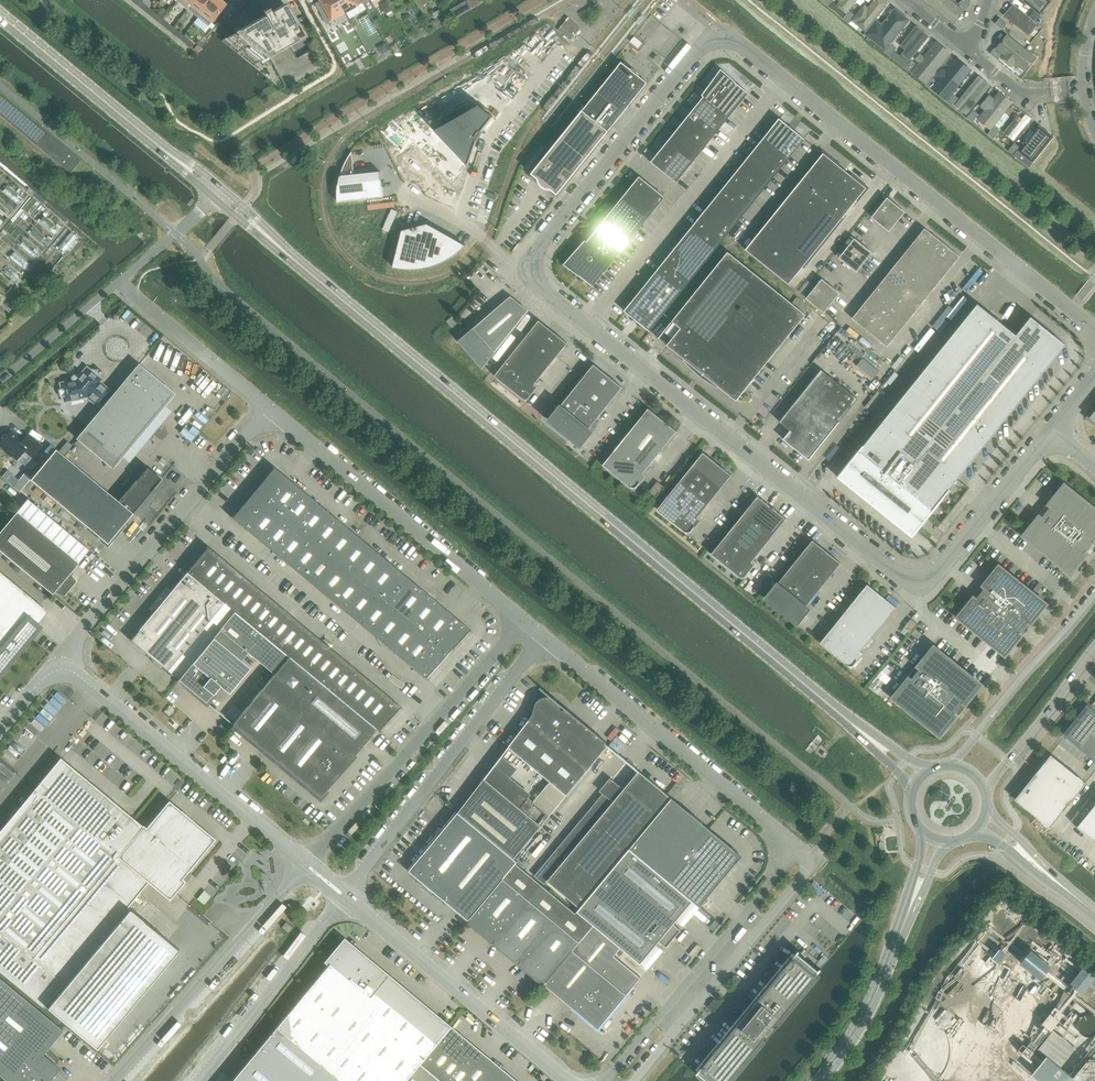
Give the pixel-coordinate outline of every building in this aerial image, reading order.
[(187,9),(194,0),(177,0),(176,1),(187,9)] [(197,18),(211,0),(194,0),(187,9),(197,18)] [(219,0),(211,0),(197,18),(208,26),(225,5),(219,0)] [(345,12),(338,0),(321,0),(322,0),(315,4),(327,23),(345,12)] [(345,12),(363,2),(362,0),(338,0),(345,12)] [(467,0),(459,5),(463,13),(471,9),(467,0)] [(468,1),(473,9),(477,6),(474,0),(470,0),(468,1)] [(966,0),(962,0),(959,4),(966,10),(971,4),(966,0)] [(387,1),(381,5),(386,14),(392,11),(387,1)] [(138,6),(148,15),(152,10),(142,2),(138,6)] [(846,13),(834,3),(830,8),(842,18),(846,13)] [(264,16),(225,38),(256,63),(268,56),(286,86),(321,66),(285,4),(270,12),(268,8),(261,12),(264,16)] [(414,7),(408,11),(415,22),(421,19),(414,7)] [(1030,17),(1035,21),(1042,12),(1037,8),(1030,17)] [(439,9),(432,14),(435,19),(443,15),(439,9)] [(148,15),(159,23),(162,19),(152,10),(148,15)] [(849,23),(855,16),(849,11),(843,19),(849,23)] [(369,15),(360,20),(369,36),(378,31),(369,15)] [(569,18),(559,30),(571,41),(582,29),(569,18)] [(1007,24),(1000,18),(995,24),(1003,30),(1007,24)] [(159,23),(169,31),(173,27),(162,19),(159,23)] [(169,31),(180,39),(183,35),(173,27),(169,31)] [(870,40),(876,32),(870,28),(864,35),(870,40)] [(193,43),(183,35),(180,39),(190,48),(193,43)] [(630,41),(638,48),(643,43),(635,36),(630,41)] [(385,43),(378,47),(382,54),(390,50),(385,43)] [(895,51),(896,49),(891,44),(885,52),(890,57),(895,51)] [(1002,54),(995,48),(990,54),(998,60),(1002,54)] [(910,63),(895,51),(890,57),(905,68),(910,63)] [(653,59),(659,64),(662,60),(657,55),(653,59)] [(911,73),(917,65),(911,61),(910,63),(905,68),(911,73)] [(550,189),(551,189),(558,195),(603,138),(602,138),(605,134),(606,135),(648,83),(640,76),(638,72),(634,69),(630,68),(622,62),(580,113),(581,114),(578,118),(577,117),(532,174),(538,179),(538,180),(539,181),(539,182),(539,183),(540,184),(540,185),(541,185),(542,187),(543,187),(544,188),(545,188),(546,189),(547,189),(549,189),(550,189)] [(721,71),(703,93),(731,115),(748,93),(749,93),(721,71)] [(931,90),(938,82),(932,77),(926,85),(931,90)] [(70,173),(80,160),(0,93),(0,114),(70,173)] [(703,97),(687,117),(713,138),(731,115),(703,93),(702,95),(703,97)] [(952,106),(958,98),(953,94),(946,102),(952,106)] [(472,100),(430,124),(468,165),(477,141),(474,138),(480,131),(481,132),(493,117),(472,100)] [(973,123),(979,115),(973,110),(967,118),(973,123)] [(393,120),(381,132),(382,132),(396,148),(400,152),(401,152),(412,142),(422,152),(435,166),(446,177),(452,183),(452,182),(460,175),(469,166),(468,165),(417,111),(416,111),(399,126),(394,120),(393,120)] [(687,117),(669,139),(695,160),(713,138),(687,117)] [(770,130),(766,135),(792,155),(805,139),(793,129),(780,119),(770,130)] [(993,139),(999,131),(994,127),(988,135),(993,139)] [(766,135),(753,151),(779,171),(792,155),(766,135)] [(655,165),(677,182),(695,160),(669,139),(651,162),(655,165)] [(1014,156),(1020,148),(1014,144),(1008,151),(1014,156)] [(753,151),(741,167),(766,187),(779,171),(753,151)] [(338,202),(383,197),(381,172),(354,174),(352,152),(345,164),(340,180),(338,192),(338,202)] [(810,171),(808,173),(851,207),(866,188),(839,166),(824,154),(810,171)] [(741,167),(728,183),(753,203),(766,187),(741,167)] [(808,173),(792,192),(835,227),(851,207),(808,173)] [(640,176),(627,191),(653,212),(665,197),(640,176)] [(728,183),(715,199),(740,219),(753,203),(728,183)] [(7,185),(3,191),(19,204),(23,198),(7,185)] [(627,191),(615,206),(641,227),(653,212),(627,191)] [(781,205),(777,211),(820,246),(835,227),(792,192),(782,205),(781,205)] [(872,217),(889,231),(905,212),(887,198),(872,217)] [(9,216),(13,210),(0,199),(0,209),(9,216)] [(715,199),(702,215),(727,235),(740,219),(715,199)] [(615,206),(603,221),(629,242),(641,227),(615,206)] [(777,211),(761,230),(804,265),(820,246),(777,211)] [(702,215),(689,231),(715,251),(727,235),(702,215)] [(44,216),(39,221),(55,234),(59,229),(44,216)] [(603,221),(591,236),(617,256),(629,242),(603,221)] [(428,224),(402,230),(393,267),(400,268),(404,269),(409,269),(414,269),(420,269),(426,267),(431,266),(437,264),(441,263),(447,260),(451,257),(455,255),(459,252),(462,248),(465,245),(462,247),(454,238),(428,224)] [(34,228),(30,233),(45,246),(49,240),(34,228)] [(925,228),(914,241),(932,255),(922,268),(939,282),(960,256),(925,228)] [(761,230),(746,250),(789,284),(804,265),(761,230)] [(689,231),(676,247),(702,267),(715,251),(689,231)] [(71,232),(58,247),(64,252),(77,236),(71,232)] [(585,240),(578,249),(605,271),(617,256),(591,236),(587,241),(585,240)] [(24,239),(19,245),(35,258),(39,252),(24,239)] [(872,253),(855,239),(840,258),(857,271),(872,253)] [(914,241),(910,246),(904,254),(922,268),(932,255),(914,241)] [(676,247),(663,263),(689,283),(702,267),(676,247)] [(593,286),(605,271),(578,249),(566,264),(593,286)] [(14,251),(9,256),(25,270),(30,264),(14,251)] [(667,345),(736,401),(806,314),(728,252),(672,321),(681,328),(667,345)] [(904,254),(894,267),(911,281),(922,268),(904,254)] [(663,263),(650,279),(676,299),(689,283),(663,263)] [(894,267),(883,280),(901,294),(911,281),(894,267)] [(9,268),(5,273),(15,281),(19,277),(9,268)] [(929,295),(939,282),(922,268),(911,281),(929,295)] [(650,279),(637,295),(663,315),(676,299),(650,279)] [(822,279),(807,298),(824,312),(839,293),(822,279)] [(883,280),(873,292),(891,307),(901,294),(883,280)] [(919,308),(929,295),(911,281),(901,294),(919,308)] [(873,292),(863,305),(880,319),(891,307),(873,292)] [(908,321),(919,308),(901,294),(891,307),(908,321)] [(625,311),(633,318),(638,322),(650,331),(663,315),(637,295),(634,299),(625,311)] [(462,339),(459,342),(482,368),(484,365),(528,311),(511,297),(473,330),(462,339)] [(805,313),(809,307),(797,298),(793,303),(805,313)] [(978,304),(839,476),(879,508),(913,535),(950,489),(989,440),(1066,344),(1032,317),(1017,335),(978,304)] [(863,305),(852,318),(870,332),(880,319),(863,305)] [(898,333),(908,321),(891,307),(880,319),(898,333)] [(870,332),(887,346),(898,333),(880,319),(870,332)] [(539,320),(528,334),(556,357),(568,343),(539,320)] [(495,376),(523,398),(524,399),(525,399),(526,399),(527,399),(528,399),(529,398),(533,393),(530,390),(556,357),(528,334),(495,376)] [(583,435),(622,387),(594,364),(549,420),(581,446),(586,438),(583,435)] [(61,383),(62,387),(60,390),(60,393),(61,395),(64,397),(65,401),(86,396),(99,407),(100,406),(103,408),(79,438),(112,465),(120,456),(129,462),(171,410),(163,404),(172,394),(138,366),(114,395),(111,393),(112,392),(99,381),(100,379),(87,368),(80,376),(77,376),(74,376),(72,378),(71,381),(61,383)] [(821,369),(779,421),(790,430),(784,438),(783,439),(809,460),(858,399),(821,369)] [(649,408),(603,465),(635,490),(641,482),(638,480),(677,431),(649,408)] [(0,442),(0,445),(5,449),(5,452),(9,456),(11,455),(17,459),(25,466),(32,457),(41,446),(34,440),(33,442),(26,436),(22,440),(10,430),(7,434),(4,434),(1,438),(2,440),(0,442)] [(63,446),(59,451),(64,455),(68,450),(63,446)] [(99,485),(64,456),(55,449),(30,479),(107,543),(132,513),(118,501),(99,485)] [(703,452),(692,467),(720,489),(732,475),(703,452)] [(148,465),(118,501),(132,513),(163,477),(148,465)] [(273,468),(256,489),(232,517),(231,516),(230,516),(230,517),(426,679),(427,679),(427,678),(426,677),(468,630),(470,631),(471,631),(470,630),(273,466),(272,466),(272,467),(273,468)] [(692,467),(680,481),(709,504),(720,489),(692,467)] [(18,480),(13,486),(19,492),(25,485),(18,480)] [(692,524),(709,504),(680,481),(657,509),(689,535),(695,527),(692,524)] [(1061,489),(1048,504),(1051,506),(1041,517),(1039,516),(1023,536),(1071,574),(1087,554),(1085,553),(1094,541),(1094,542),(1094,509),(1064,484),(1061,489)] [(758,496),(741,518),(769,541),(786,519),(758,496)] [(17,511),(16,511),(16,512),(0,531),(0,550),(44,587),(52,594),(54,591),(64,595),(76,581),(70,573),(78,562),(17,511)] [(747,568),(769,541),(741,518),(712,554),(743,579),(750,571),(747,568)] [(813,540),(795,562),(823,585),(841,563),(813,540)] [(234,611),(178,679),(177,679),(205,702),(219,686),(228,693),(249,667),(240,660),(247,652),(274,674),(233,724),(232,724),(319,797),(356,755),(354,754),(375,729),(288,657),(289,657),(375,729),(379,732),(380,732),(380,731),(379,730),(399,707),(401,708),(401,707),(206,545),(206,546),(207,547),(187,571),(186,570),(185,570),(185,571),(234,611)] [(801,613),(823,585),(795,562),(766,598),(797,624),(803,616),(801,613)] [(1031,624),(1047,604),(999,566),(983,586),(985,587),(976,599),(974,597),(957,617),(1005,656),(1021,636),(1019,634),(1028,622),(1031,624)] [(47,611),(0,572),(0,668),(47,611)] [(137,644),(139,646),(128,638),(177,679),(178,679),(234,611),(186,572),(139,629),(137,632),(136,634),(136,637),(136,639),(136,642),(137,644)] [(858,660),(855,658),(896,607),(868,584),(820,643),(852,668),(858,660)] [(915,614),(912,618),(917,623),(920,619),(915,614)] [(907,631),(914,622),(911,619),(904,628),(907,631)] [(892,698),(940,736),(956,716),(954,715),(963,703),(966,705),(982,685),(934,646),(918,666),(920,668),(911,680),(909,678),(892,698)] [(877,676),(868,687),(875,693),(884,682),(877,676)] [(568,795),(609,745),(606,743),(607,742),(567,709),(566,710),(561,710),(560,705),(558,701),(555,698),(550,697),(546,697),(541,698),(538,701),(535,705),(534,710),(532,715),(529,720),(509,746),(568,795)] [(1081,747),(1094,730),(1094,711),(1090,707),(1067,736),(1081,747)] [(1094,758),(1094,730),(1081,747),(1094,758)] [(609,746),(608,747),(617,754),(618,753),(609,746)] [(1051,755),(1016,798),(1015,799),(1050,827),(1086,783),(1051,755)] [(43,1007),(45,1005),(96,1048),(178,949),(127,907),(147,882),(169,900),(185,881),(182,878),(215,839),(168,800),(146,827),(143,825),(142,825),(60,758),(0,830),(0,971),(43,1007)] [(548,881),(580,908),(630,848),(672,798),(672,797),(637,769),(636,770),(638,772),(548,881)] [(486,776),(459,811),(515,858),(542,826),(486,779),(487,777),(486,776)] [(672,798),(630,848),(693,901),(700,907),(742,856),(672,798)] [(1077,827),(1094,842),(1094,805),(1077,827)] [(408,871),(468,921),(504,878),(516,864),(518,861),(458,812),(409,871),(409,870),(408,871)] [(578,911),(594,925),(594,924),(621,947),(641,963),(659,941),(667,947),(681,929),(674,923),(693,901),(630,848),(580,908),(578,911)] [(504,878),(468,921),(544,984),(580,942),(594,925),(578,911),(576,914),(516,864),(504,878)] [(292,927),(286,922),(282,927),(288,932),(292,927)] [(594,925),(580,942),(544,984),(598,1029),(641,977),(614,956),(621,947),(594,924),(594,925)] [(339,937),(338,937),(337,938),(338,939),(342,942),(326,961),(328,963),(276,1027),(275,1026),(256,1049),(257,1050),(232,1079),(230,1080),(513,1080),(339,937)] [(822,969),(799,950),(697,1073),(707,1080),(728,1080),(822,969)] [(56,1072),(54,1064),(43,1054),(63,1030),(0,978),(0,1075),(6,1080),(48,1080),(56,1072)] [(1077,1002),(1073,1007),(1082,1014),(1086,1010),(1077,1002)] [(1051,1013),(1042,1023),(1051,1030),(1060,1020),(1051,1013)] [(1061,1025),(1058,1029),(1073,1042),(1077,1037),(1061,1025)] [(1059,1067),(1075,1047),(1053,1029),(1037,1049),(1059,1067)]
